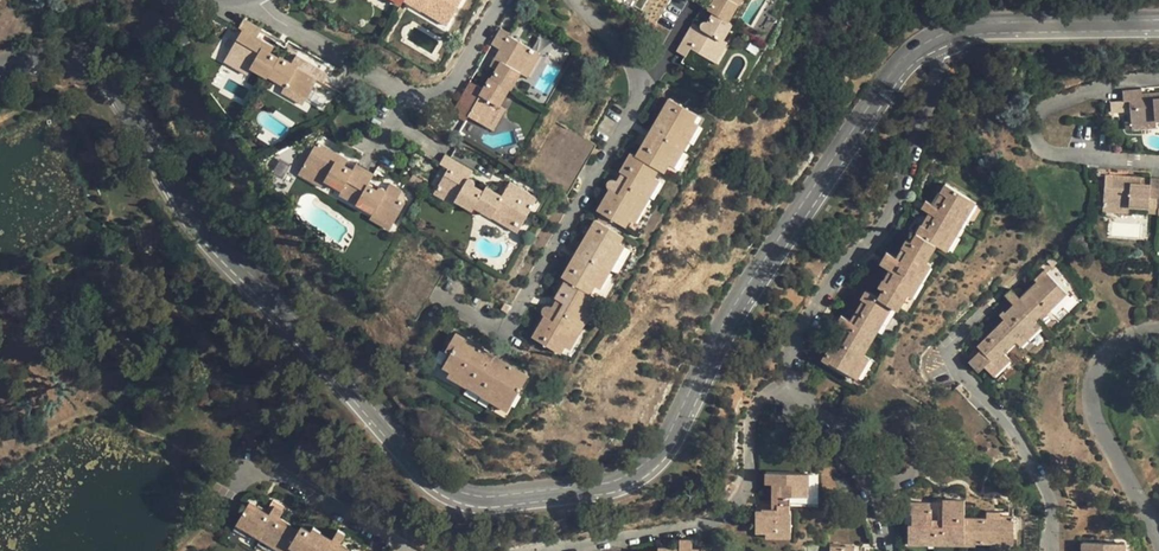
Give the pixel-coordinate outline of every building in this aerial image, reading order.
[(448,25),(462,0),(406,0),(448,25)] [(709,10),(714,13),(729,22),(738,5),(732,1),(733,0),(714,0),(709,10)] [(693,23),(677,51),(685,56),(686,56),(691,48),(710,59),(721,38),(724,40),(733,24),(729,22),(714,13),(708,23),(706,22),(705,22),(704,22),(703,23),(702,25),(702,26),(702,28),(693,23)] [(242,30),(228,55),(252,68),(268,77),(269,76),(279,57),(271,54),(275,47),(258,37),(262,29),(244,18),(239,28),(242,30)] [(497,70),(492,79),(510,88),(511,89),(520,73),(534,49),(508,35),(509,33),(500,27),(490,44),(500,49),(490,65),(497,70)] [(721,38),(710,59),(716,63),(728,42),(724,40),(721,38)] [(534,49),(520,73),(526,76),(540,53),(534,49)] [(252,68),(228,55),(224,61),(248,75),(252,68)] [(279,57),(269,76),(286,86),(308,98),(318,80),(323,83),(328,74),(297,55),(292,64),(280,56),(279,57)] [(475,84),(457,115),(466,121),(468,116),(487,126),(500,105),(510,88),(492,79),(490,77),(484,89),(475,84)] [(304,105),(308,98),(286,86),(282,92),(304,105)] [(1122,91),(1123,102),(1129,101),(1131,123),(1156,121),(1158,121),(1158,92),(1142,94),(1141,89),(1122,91)] [(648,136),(636,156),(658,169),(664,172),(698,114),(670,97),(658,119),(666,123),(656,141),(648,136)] [(500,105),(487,126),(493,129),(506,108),(500,105)] [(666,123),(658,119),(648,136),(656,141),(666,123)] [(555,120),(525,172),(567,195),(597,144),(555,120)] [(1156,121),(1131,123),(1132,129),(1156,128),(1156,121)] [(322,187),(326,180),(342,190),(340,194),(373,213),(370,217),(390,229),(405,203),(406,202),(406,197),(405,194),(403,190),(390,183),(386,190),(385,189),(383,188),(382,187),(380,187),(379,187),(378,188),(378,189),(377,191),(367,185),(374,174),(365,168),(356,163),(352,170),(344,165),(348,159),(317,141),(299,173),(322,187)] [(611,189),(598,211),(601,212),(610,217),(626,226),(658,169),(636,156),(631,153),(621,172),(622,172),(628,176),(618,193),(611,189)] [(447,168),(436,189),(456,200),(473,210),(474,207),(483,192),(473,186),(474,184),(475,182),(475,180),(474,179),(473,178),(471,177),(470,177),(468,178),(466,181),(461,179),(467,167),(445,154),(440,163),(447,168)] [(473,170),(467,167),(461,179),(466,181),(468,178),(473,170)] [(610,187),(611,189),(618,193),(628,176),(622,172),(617,180),(616,180),(614,179),(612,180),(611,180),(610,180),(609,181),(608,184),(609,186),(610,187)] [(1104,205),(1130,206),(1158,208),(1158,178),(1152,177),(1151,184),(1141,184),(1141,176),(1111,174),(1106,174),(1106,176),(1104,205)] [(483,192),(474,207),(491,217),(495,211),(521,225),(537,197),(510,182),(502,196),(486,186),(483,192)] [(946,183),(941,192),(947,195),(940,207),(934,204),(927,199),(922,207),(930,211),(935,215),(928,227),(922,224),(912,241),(908,238),(902,247),(907,249),(901,259),(897,256),(887,251),(881,263),(890,268),(894,270),(889,281),(884,278),(880,286),(884,289),(880,298),(867,290),(862,299),(863,299),(867,302),(855,322),(851,319),(842,314),(837,322),(846,328),(850,330),(839,348),(835,346),(833,344),(824,360),(829,363),(830,361),(853,374),(865,354),(879,330),(893,306),(898,308),(908,292),(927,260),(937,244),(947,250),(977,201),(946,183)] [(453,205),(456,200),(436,189),(433,194),(453,205)] [(941,192),(934,204),(940,207),(947,195),(941,192)] [(1130,206),(1104,205),(1103,212),(1129,213),(1130,206)] [(518,231),(521,225),(495,211),(491,217),(518,231)] [(935,215),(930,211),(922,224),(928,227),(935,215)] [(601,212),(597,220),(606,225),(610,217),(601,212)] [(573,257),(561,277),(566,279),(590,293),(624,236),(606,225),(597,220),(596,219),(583,240),(592,246),(582,263),(573,257)] [(592,246),(583,240),(573,257),(582,263),(592,246)] [(907,249),(902,247),(897,256),(901,259),(907,249)] [(933,264),(927,260),(908,292),(913,296),(933,264)] [(894,270),(890,268),(884,278),(889,281),(894,270)] [(1024,301),(1021,298),(1011,289),(1005,296),(1014,304),(1017,307),(1009,315),(1006,312),(1004,310),(1000,314),(1005,320),(978,346),(983,351),(978,355),(976,353),(972,357),(974,359),(971,362),(979,371),(985,366),(994,375),(1011,358),(1005,352),(1017,341),(1037,320),(1036,319),(1044,311),(1046,313),(1067,292),(1046,269),(1036,280),(1038,281),(1041,284),(1024,301)] [(544,316),(533,337),(560,353),(593,295),(590,293),(566,279),(555,298),(557,298),(563,302),(553,320),(544,316)] [(1041,284),(1038,281),(1021,298),(1024,301),(1041,284)] [(543,314),(544,316),(553,320),(563,302),(557,298),(551,307),(550,306),(548,306),(546,306),(544,306),(543,307),(543,308),(542,311),(543,313),(543,314)] [(867,302),(863,299),(851,319),(855,322),(867,302)] [(1017,307),(1014,304),(1006,312),(1009,315),(1017,307)] [(898,308),(893,306),(879,330),(884,333),(898,308)] [(1037,320),(1017,341),(1023,346),(1043,326),(1037,320)] [(850,330),(846,328),(835,346),(839,348),(850,330)] [(456,333),(446,350),(451,353),(443,366),(450,371),(469,382),(467,386),(480,394),(483,390),(510,406),(528,376),(501,360),(494,374),(483,368),(491,354),(456,333)] [(983,351),(978,346),(974,351),(976,353),(978,355),(983,351)] [(491,354),(483,368),(494,374),(501,360),(491,354)] [(871,358),(865,354),(853,374),(857,377),(859,378),(865,368),(871,358)] [(994,375),(999,380),(1016,363),(1011,358),(994,375)] [(865,368),(859,378),(857,377),(855,380),(842,372),(834,388),(843,393),(846,395),(838,409),(895,443),(920,400),(882,378),(865,368)] [(469,382),(450,371),(447,376),(466,387),(467,386),(469,382)] [(991,423),(957,388),(939,406),(974,440),(991,423)] [(510,406),(483,390),(480,394),(480,395),(507,411),(510,406)] [(810,426),(761,425),(760,472),(760,473),(767,473),(767,485),(773,485),(778,485),(778,509),(773,508),(763,509),(763,510),(756,510),(757,533),(767,533),(767,531),(777,531),(777,533),(793,533),(793,512),(791,512),(791,503),(791,497),(810,497),(810,426)] [(854,493),(847,475),(837,479),(845,497),(854,493)] [(932,502),(910,502),(910,514),(913,514),(913,524),(910,524),(910,539),(965,539),(965,545),(977,545),(977,542),(1014,542),(1015,515),(1011,515),(1011,513),(1001,513),(1001,519),(996,519),(996,513),(988,512),(987,519),(965,519),(966,500),(944,501),(944,519),(944,526),(933,526),(933,519),(933,509),(932,508),(932,502)] [(239,523),(285,550),(289,550),(292,545),(302,550),(345,550),(340,548),(342,543),(348,535),(340,530),(335,539),(332,543),(321,536),(323,532),(315,527),(313,531),(304,526),(301,530),(292,526),(291,529),(258,510),(260,507),(252,502),(239,523)] [(276,506),(272,514),(281,519),(286,511),(276,506)] [(272,514),(260,507),(258,510),(291,529),(292,526),(281,519),(272,514)] [(335,539),(323,532),(321,536),(332,543),(335,539)] [(853,533),(853,543),(873,543),(873,533),(853,533)] [(693,549),(694,540),(681,540),(681,549),(681,550),(693,550),(693,549)] [(1125,543),(1082,543),(1082,550),(1125,550),(1125,543)]
